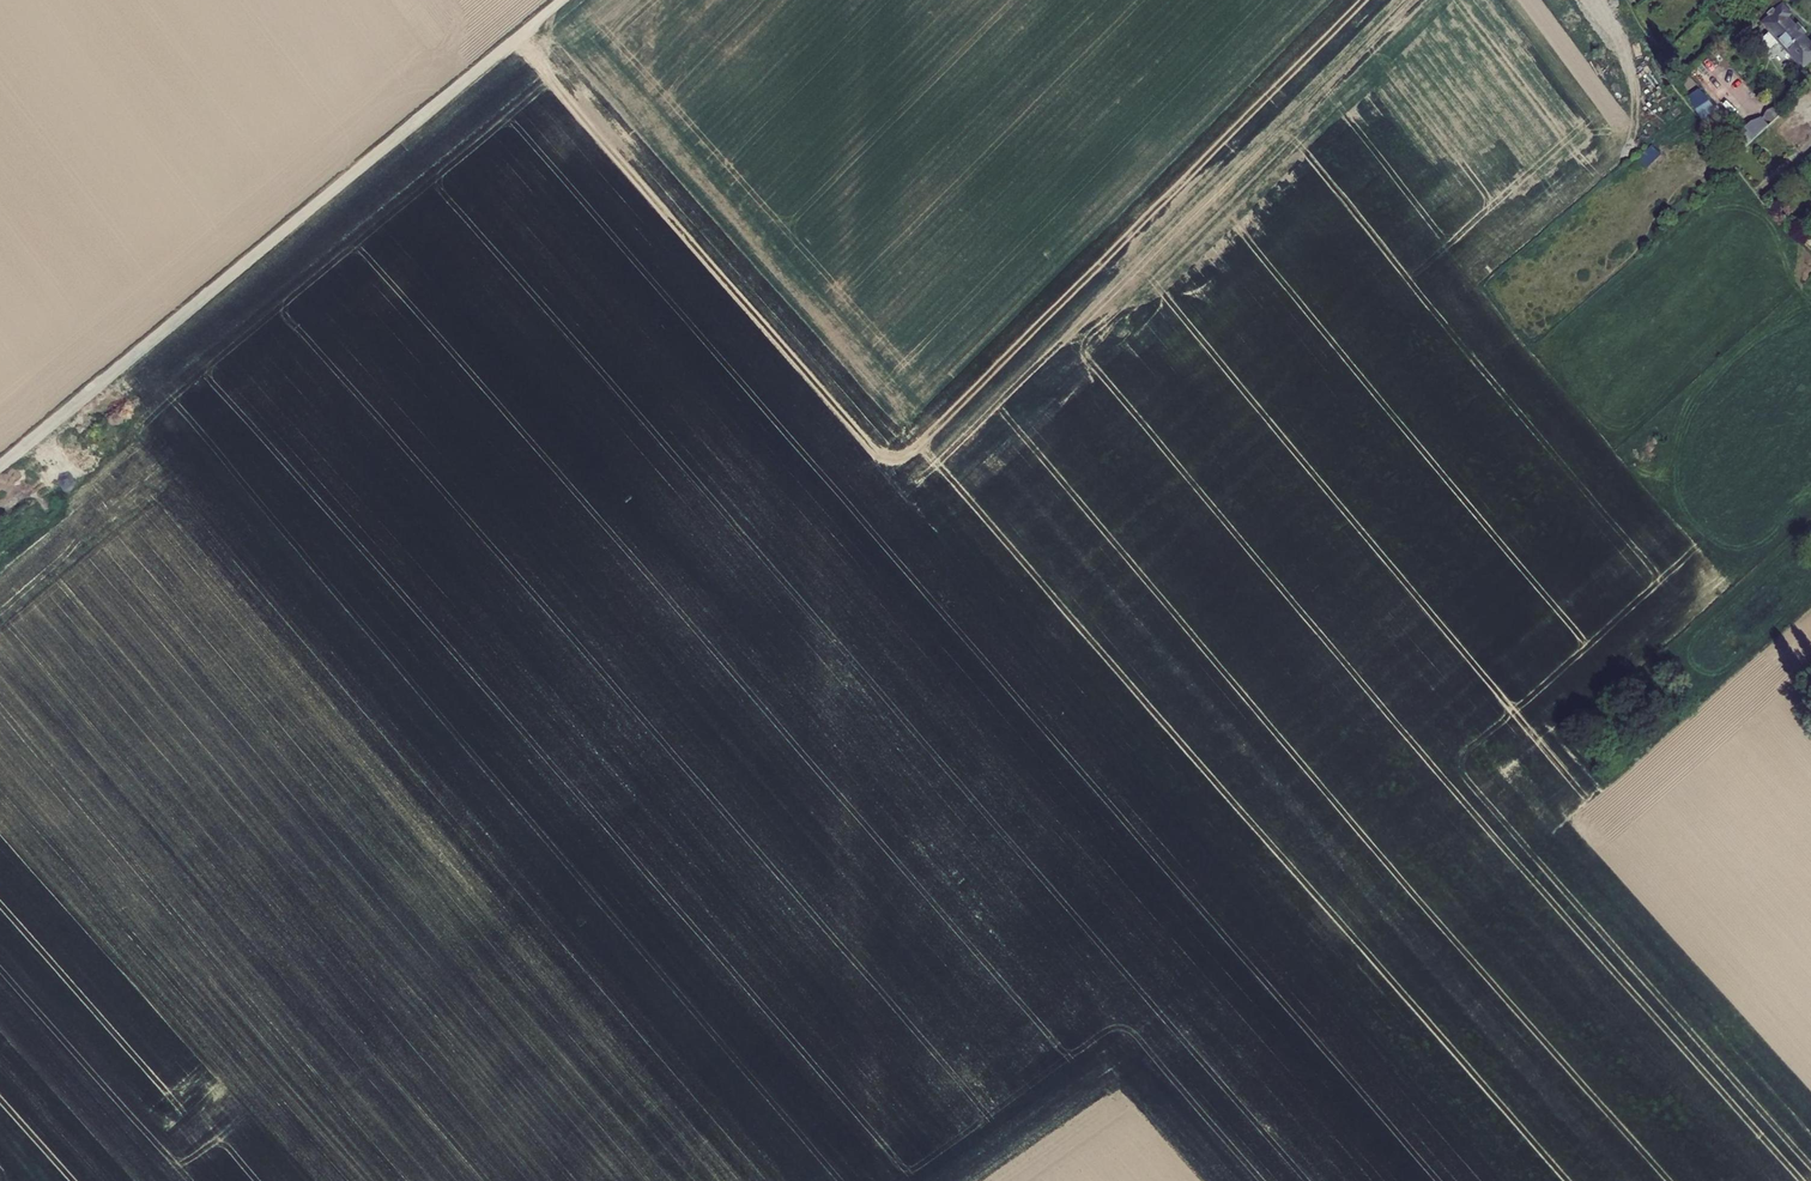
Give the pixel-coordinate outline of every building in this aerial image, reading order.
[(1763,17),(1766,20),(1760,26),(1768,34),(1760,42),(1769,51),(1777,44),(1802,70),(1808,64),(1810,67),(1810,46),(1809,48),(1783,20),(1787,17),(1778,8),(1772,14),(1769,11),(1763,17)] [(1702,93),(1691,100),(1706,124),(1718,117),(1702,93)] [(1776,107),(1763,118),(1770,125),(1782,114),(1776,107)] [(1756,122),(1738,138),(1746,147),(1764,131),(1756,122)] [(1651,146),(1640,159),(1649,167),(1660,154),(1651,146)]
